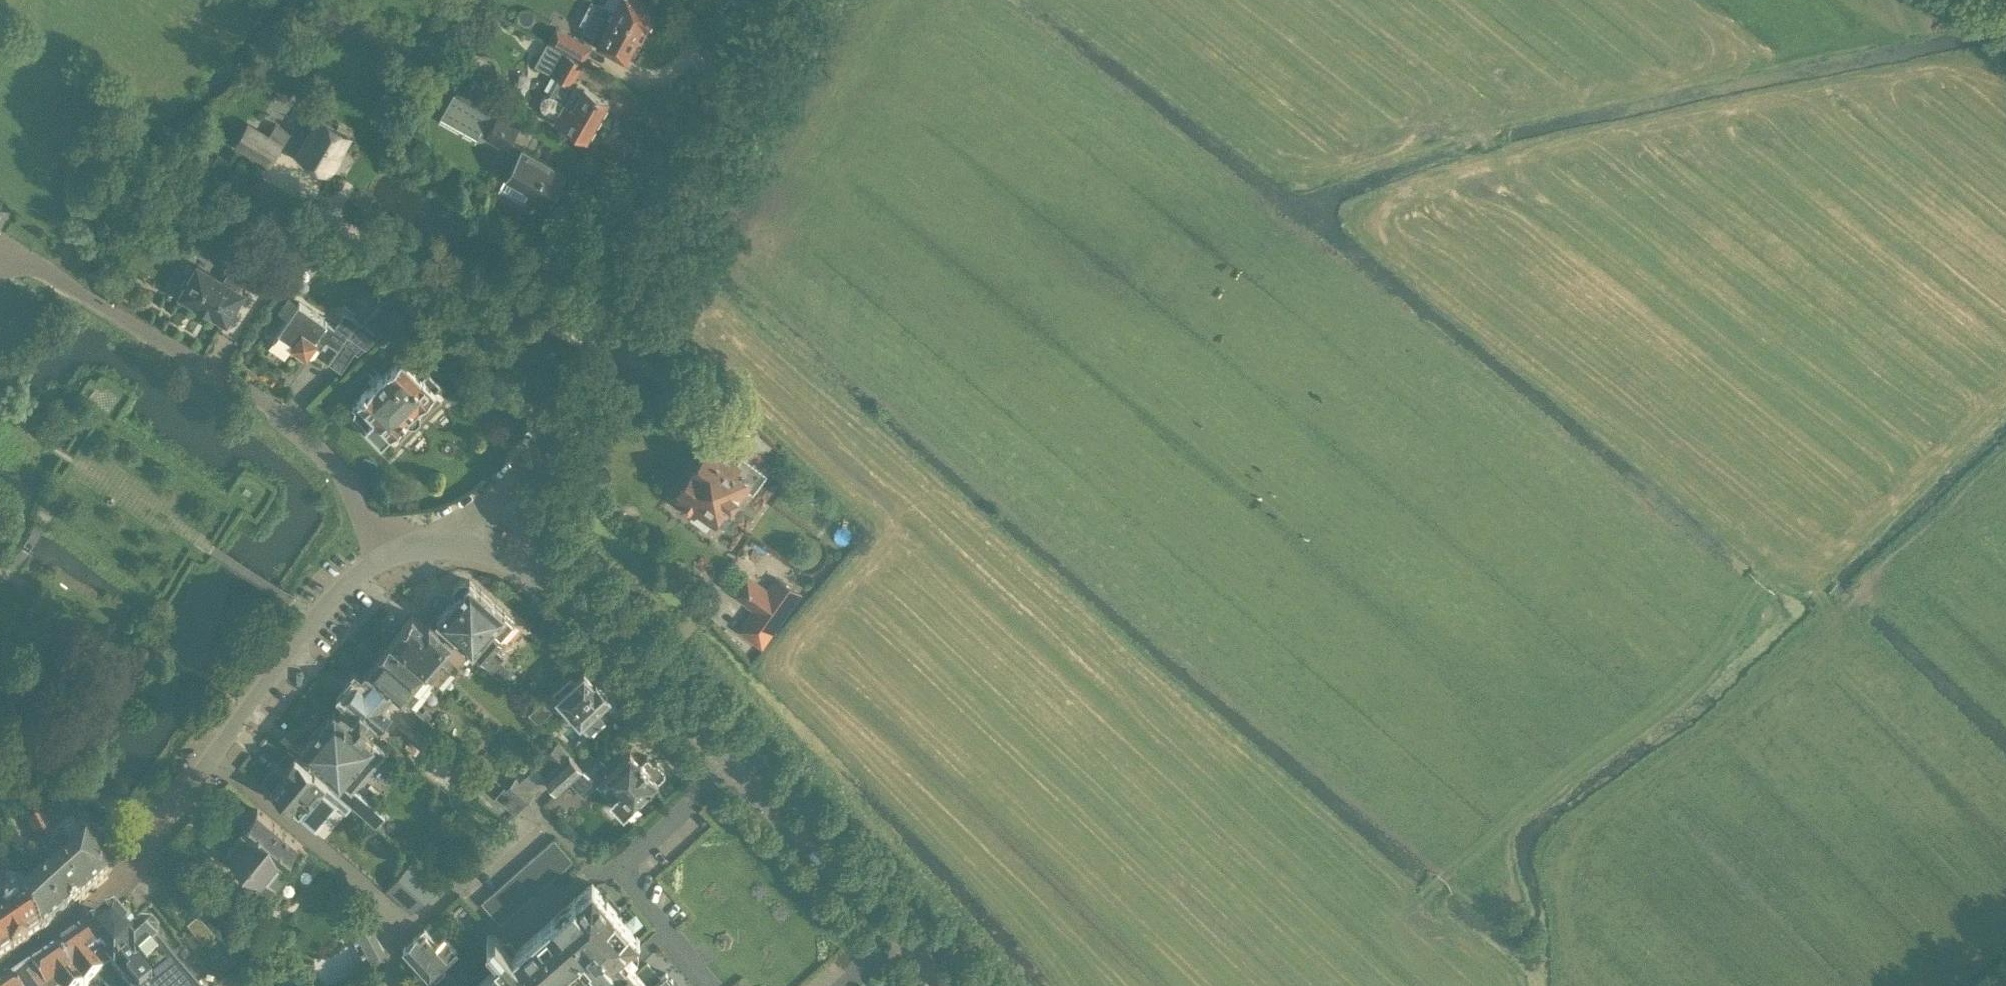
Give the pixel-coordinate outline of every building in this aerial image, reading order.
[(580,25),(592,32),(589,36),(597,40),(624,55),(634,37),(640,40),(647,28),(646,27),(646,26),(604,4),(597,0),(594,0),(580,25)] [(646,26),(656,6),(645,0),(605,0),(604,4),(646,26)] [(555,26),(547,40),(585,60),(592,46),(555,26)] [(547,40),(534,65),(562,79),(553,95),(549,93),(545,95),(542,98),(540,103),(542,107),(543,109),(555,115),(552,119),(586,137),(609,97),(583,82),(583,83),(575,79),(585,60),(547,40)] [(507,147),(511,141),(522,122),(522,121),(505,112),(500,109),(496,115),(474,103),(476,99),(459,89),(457,93),(454,91),(438,119),(475,140),(480,132),(485,135),(484,137),(505,148),(506,149),(507,147)] [(248,121),(234,145),(269,165),(282,143),(295,151),(294,152),(330,174),(345,151),(343,150),(353,134),(318,113),(308,129),(303,127),(298,135),(276,122),(269,133),(248,121)] [(523,202),(529,189),(550,200),(566,172),(521,146),(521,147),(511,141),(507,147),(517,153),(505,175),(506,176),(499,188),(523,202)] [(184,277),(179,287),(182,289),(180,292),(196,301),(209,309),(210,309),(225,318),(242,290),(238,288),(244,278),(247,280),(247,279),(247,278),(263,251),(244,240),(227,267),(226,268),(228,269),(222,278),(197,263),(188,279),(184,277)] [(334,325),(323,317),(298,300),(273,336),(292,350),(295,346),(306,354),(314,342),(321,347),(323,344),(326,339),(338,348),(329,362),(341,370),(354,350),(358,353),(365,346),(366,346),(399,313),(380,303),(373,311),(369,308),(358,319),(345,310),(335,325),(334,325)] [(363,392),(352,405),(355,407),(353,412),(365,424),(381,441),(390,432),(391,433),(405,419),(406,420),(409,418),(410,419),(416,419),(421,415),(421,409),(420,407),(422,405),(421,403),(435,389),(441,383),(408,349),(367,390),(365,388),(362,391),(363,392)] [(683,488),(676,498),(694,511),(697,507),(715,520),(736,490),(740,493),(747,484),(753,489),(766,471),(742,454),(737,461),(721,449),(717,456),(706,448),(679,485),(683,488)] [(747,574),(734,593),(754,607),(738,628),(761,645),(800,591),(779,577),(769,590),(747,574)] [(439,614),(437,616),(471,646),(471,647),(473,648),(475,646),(474,646),(486,632),(490,636),(496,631),(501,636),(515,622),(505,612),(506,611),(504,609),(490,597),(491,597),(481,588),(480,589),(471,581),(472,580),(470,579),(460,579),(453,586),(455,596),(454,596),(455,597),(439,614)] [(412,613),(390,640),(433,677),(437,680),(448,666),(453,670),(470,650),(455,637),(453,639),(430,619),(425,624),(412,613)] [(492,636),(475,656),(502,679),(511,669),(501,660),(505,656),(497,649),(501,644),(492,636)] [(433,677),(390,640),(378,655),(379,656),(368,669),(394,691),(400,697),(410,705),(433,677)] [(394,691),(368,669),(367,670),(373,675),(365,686),(358,680),(346,694),(359,705),(354,712),(363,720),(364,719),(378,733),(385,726),(380,722),(393,708),(385,701),(394,691)] [(571,673),(528,711),(538,722),(562,700),(580,720),(581,720),(590,731),(604,719),(595,707),(609,694),(596,679),(594,680),(584,670),(576,678),(571,673)] [(314,732),(300,748),(336,778),(330,785),(329,787),(340,795),(376,826),(385,814),(355,789),(386,753),(375,743),(362,732),(365,728),(360,724),(357,728),(336,710),(336,709),(335,708),(333,709),(334,710),(322,723),(321,723),(313,732),(314,732)] [(544,774),(542,775),(543,776),(557,791),(570,779),(583,768),(584,767),(578,760),(569,752),(558,740),(544,753),(554,765),(544,774)] [(589,749),(578,760),(584,767),(583,768),(596,782),(612,768),(598,753),(596,755),(589,749)] [(612,768),(596,782),(610,797),(610,798),(622,811),(624,810),(627,813),(636,804),(633,801),(658,779),(664,773),(664,768),(657,760),(653,760),(647,754),(641,760),(631,750),(612,768)] [(287,771),(272,789),(288,803),(287,804),(299,815),(316,829),(316,828),(313,826),(340,795),(329,787),(330,785),(326,782),(317,774),(298,758),(294,755),(283,768),(287,771)] [(532,768),(520,780),(530,788),(542,777),(543,776),(542,775),(544,774),(535,765),(533,767),(532,768)] [(514,778),(506,786),(525,803),(533,793),(534,792),(530,788),(520,780),(515,776),(514,778)] [(504,785),(494,797),(505,805),(514,812),(515,812),(516,811),(524,805),(525,803),(506,786),(506,787),(505,786),(504,785)] [(245,826),(226,849),(261,879),(257,883),(264,889),(271,882),(277,887),(288,876),(275,864),(279,859),(283,863),(285,860),(293,867),(309,848),(258,806),(255,809),(253,807),(248,807),(243,814),(243,820),(245,821),(242,824),(245,826)] [(57,843),(48,827),(41,816),(33,821),(30,823),(28,824),(42,848),(45,846),(47,849),(57,843)] [(66,858),(58,866),(81,901),(93,891),(107,878),(89,842),(92,838),(83,827),(68,841),(75,850),(71,853),(66,858)] [(563,866),(572,858),(554,837),(545,845),(563,866)] [(66,858),(57,843),(47,849),(45,846),(42,848),(54,869),(41,880),(61,919),(81,901),(58,866),(66,858)] [(554,874),(563,866),(545,845),(536,853),(554,874)] [(545,882),(554,874),(536,853),(527,861),(545,882)] [(518,869),(536,890),(545,882),(527,861),(518,869)] [(441,883),(440,883),(415,862),(389,892),(411,911),(441,883)] [(527,898),(536,890),(518,869),(509,877),(527,898)] [(41,937),(45,934),(61,919),(41,880),(29,891),(22,879),(4,875),(0,874),(0,886),(4,887),(3,894),(5,894),(16,895),(41,937)] [(518,906),(527,898),(509,877),(505,880),(500,885),(518,906)] [(562,968),(570,979),(578,972),(587,982),(582,985),(679,985),(666,971),(660,976),(648,962),(637,971),(630,963),(631,963),(628,959),(625,961),(618,953),(636,937),(636,938),(639,936),(637,933),(636,934),(594,886),(595,885),(593,883),(552,918),(552,919),(516,951),(514,948),(514,946),(510,941),(501,941),(495,934),(494,934),(494,935),(488,934),(488,940),(487,940),(487,941),(498,954),(496,957),(501,963),(475,985),(541,985),(562,968)] [(500,885),(491,893),(509,914),(518,906),(500,885)] [(491,893),(481,901),(500,922),(505,918),(509,914),(491,893)] [(16,895),(5,894),(0,899),(0,919),(4,924),(7,922),(25,948),(41,937),(16,895)] [(81,936),(121,985),(190,985),(158,949),(158,938),(152,931),(142,930),(136,935),(115,913),(81,936)] [(349,928),(369,965),(384,951),(367,918),(349,928)] [(0,919),(0,963),(1,964),(20,951),(1,926),(4,924),(0,919)] [(7,922),(4,924),(1,926),(20,951),(25,948),(7,922)] [(425,925),(403,946),(429,975),(458,948),(445,934),(439,940),(425,925)] [(56,954),(80,985),(90,985),(98,981),(102,985),(121,985),(81,936),(56,954)] [(56,954),(31,971),(42,985),(80,985),(56,954)] [(15,983),(17,985),(42,985),(31,971),(15,983)]
